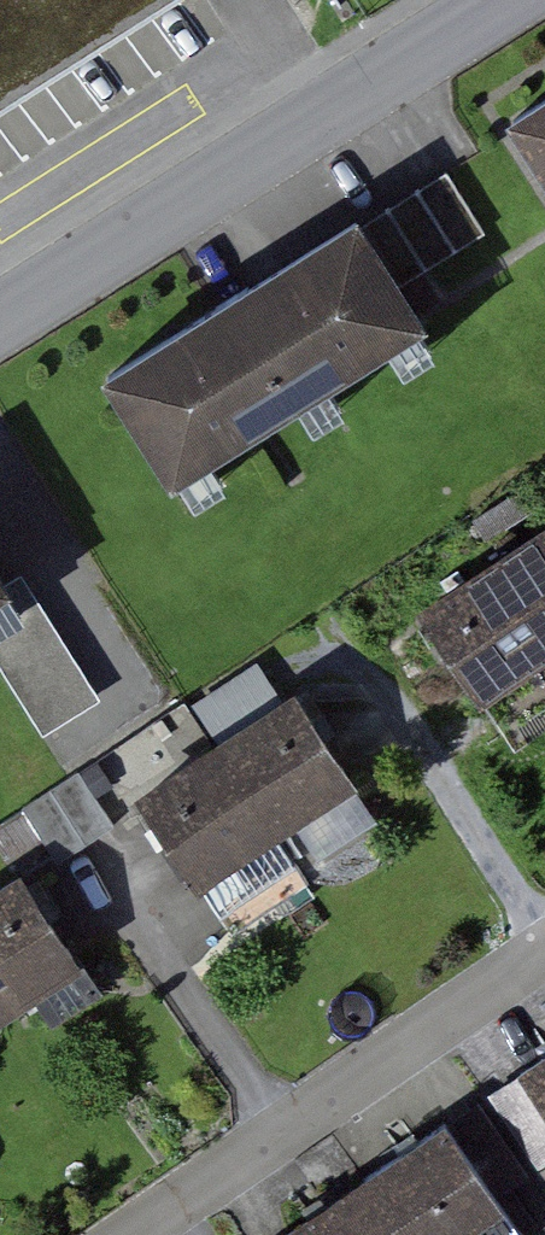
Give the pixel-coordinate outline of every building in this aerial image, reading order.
[(17,96),(171,0),(0,0),(0,107),(17,96)] [(526,122),(544,152),(544,110),(526,122)] [(371,226),(119,386),(190,498),(442,338),(371,226)] [(438,615),(503,713),(544,685),(544,544),(438,615)] [(27,601),(0,558),(0,618),(27,601)] [(365,799),(300,702),(144,805),(208,902),(365,799)] [(53,859),(113,837),(90,776),(30,798),(53,859)] [(28,888),(0,906),(0,1047),(93,985),(28,888)] [(536,1079),(544,1092),(544,1072),(536,1079)] [(478,1119),(309,1234),(494,1234),(537,1205),(478,1119)]
